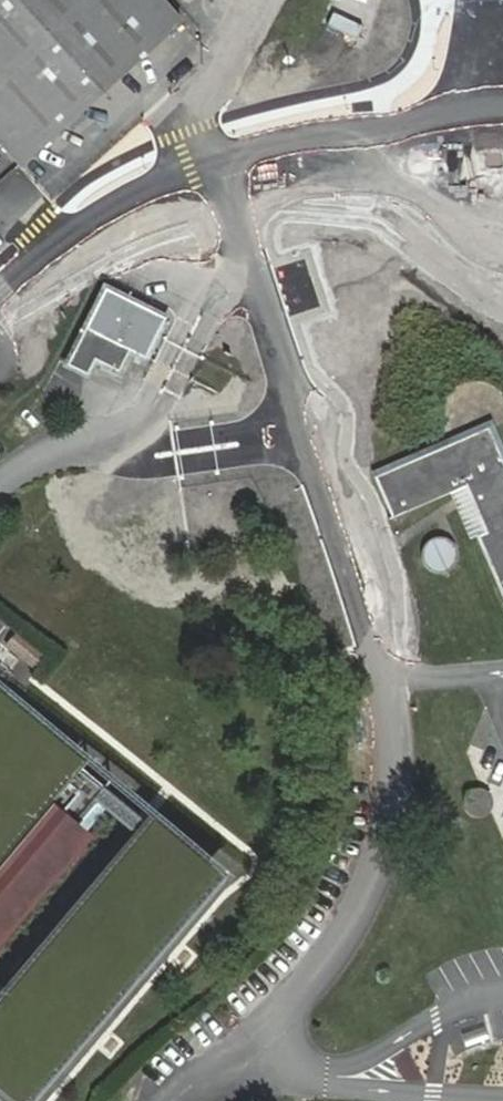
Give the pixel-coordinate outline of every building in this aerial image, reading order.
[(19,166),(185,20),(167,0),(0,0),(0,144),(19,166)] [(149,357),(169,319),(162,316),(107,288),(70,364),(91,374),(98,360),(122,371),(132,351),(148,360),(149,357)] [(491,420),(370,471),(391,518),(465,486),(468,494),(475,508),(485,531),(478,534),(502,595),(502,448),(491,420)] [(449,537),(440,535),(431,538),(424,545),(422,554),(424,563),(431,570),(441,572),(450,570),(457,563),(459,553),(456,544),(449,537)] [(53,654),(21,629),(8,645),(40,670),(53,654)] [(0,688),(0,1088),(16,1100),(37,1100),(225,877),(19,704),(0,688)] [(472,816),(480,818),(488,815),(493,809),(495,801),(493,793),(487,788),(479,786),(471,789),(465,795),(464,803),(466,810),(472,816)]
